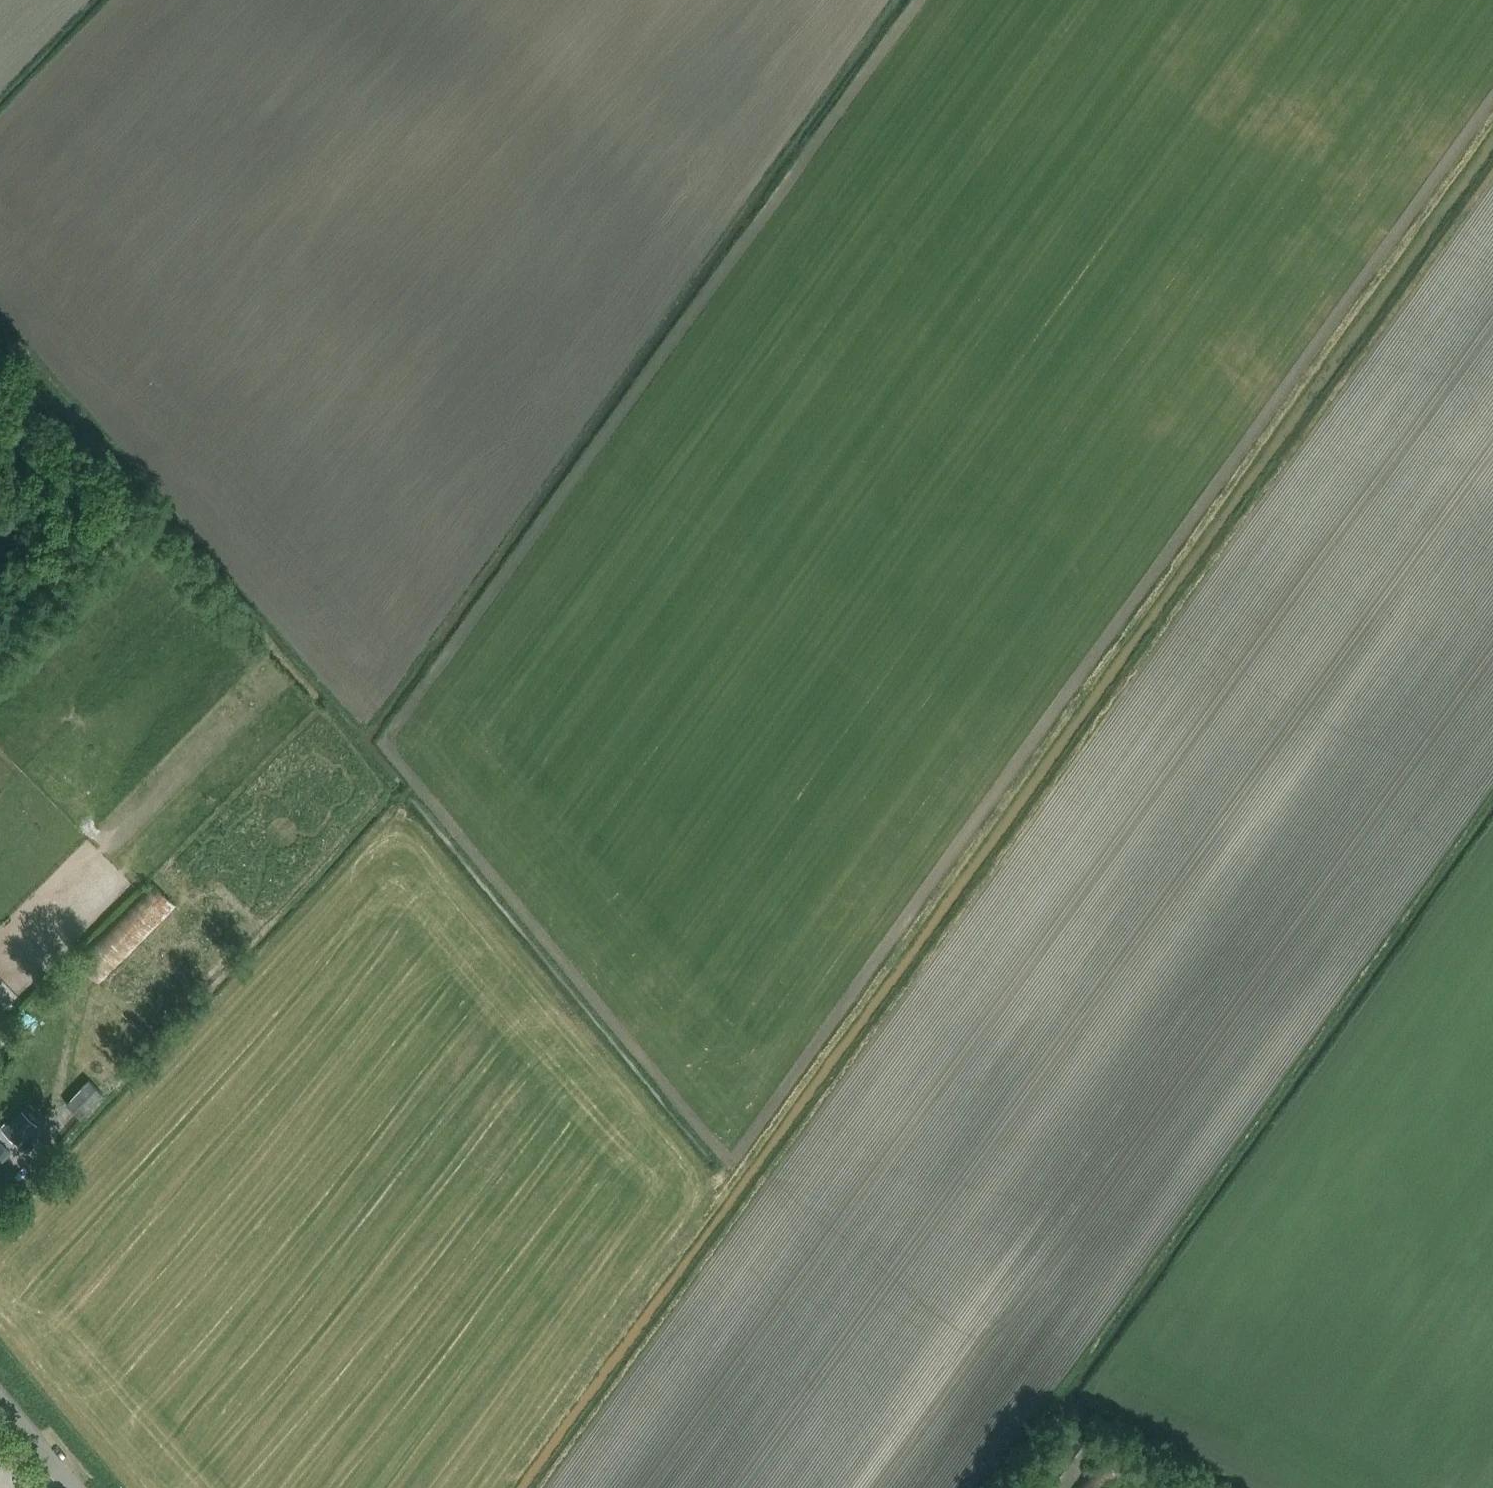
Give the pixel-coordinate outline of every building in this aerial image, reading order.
[(177,905),(155,883),(80,961),(102,982),(177,905)] [(90,1080),(69,1103),(81,1114),(102,1092),(90,1080)] [(38,1125),(22,1110),(3,1130),(18,1145),(38,1125)] [(12,1152),(0,1140),(0,1166),(12,1152)]
